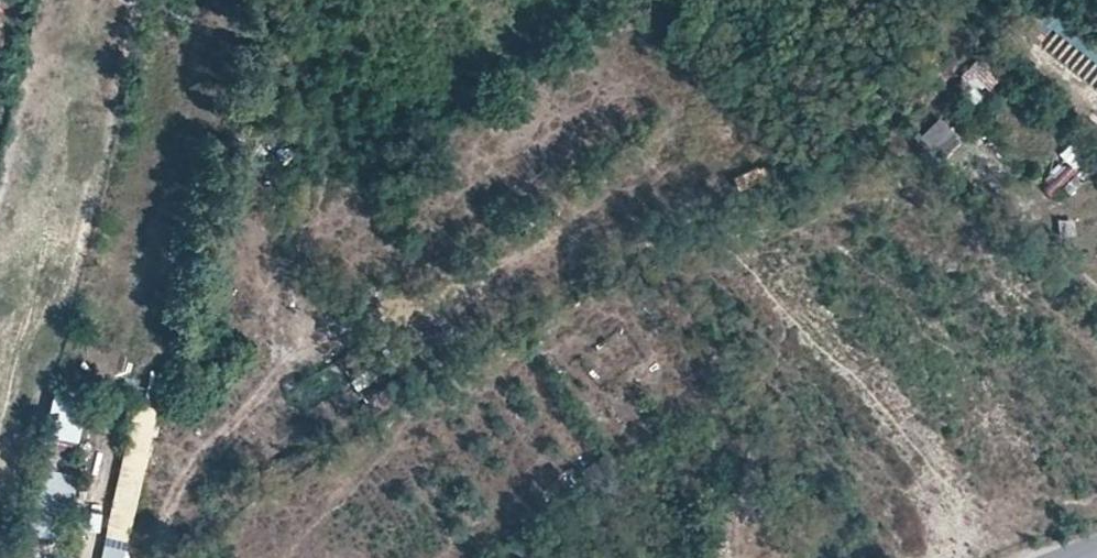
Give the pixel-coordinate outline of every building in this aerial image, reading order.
[(1069,40),(1058,54),(1096,84),(1096,62),(1069,40)] [(986,49),(963,71),(981,87),(1001,63),(986,49)] [(963,76),(956,82),(968,93),(973,88),(963,76)] [(939,119),(930,126),(920,135),(916,131),(912,134),(939,162),(961,139),(939,119)] [(920,135),(930,126),(927,121),(916,131),(920,135)] [(1051,199),(1077,174),(1066,163),(1041,189),(1051,199)] [(50,386),(45,432),(81,436),(86,390),(50,386)] [(125,540),(75,530),(69,557),(120,557),(125,540)]
